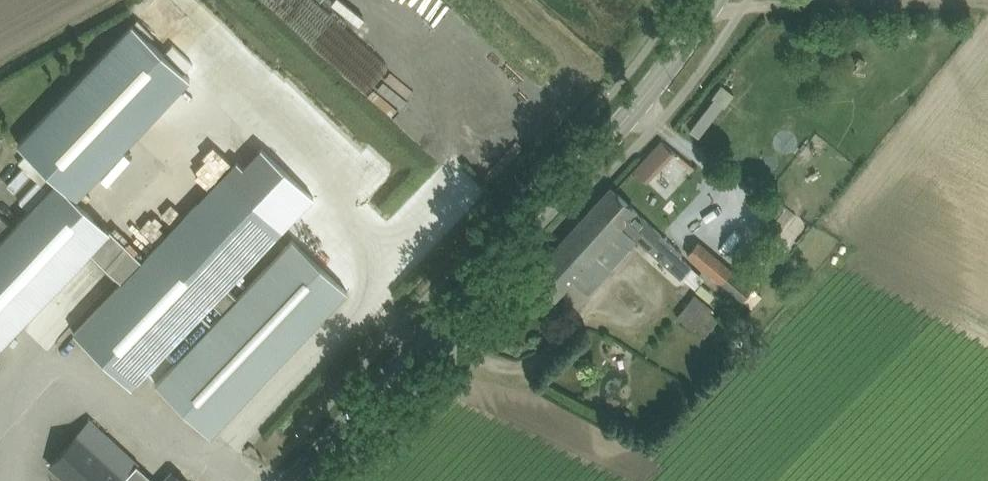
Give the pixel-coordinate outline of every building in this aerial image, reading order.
[(356,2),(355,0),(321,0),(377,50),(382,44),(347,12),(356,2)] [(133,23),(19,143),(61,184),(76,198),(191,78),(133,23)] [(173,43),(165,52),(186,71),(194,62),(173,43)] [(269,108),(281,123),(307,103),(295,88),(269,108)] [(700,136),(724,105),(714,98),(690,129),(700,136)] [(667,199),(696,168),(663,137),(634,168),(667,199)] [(39,180),(48,189),(56,180),(27,153),(19,161),(24,166),(31,173),(39,180)] [(31,173),(24,166),(8,184),(15,190),(31,173)] [(134,386),(214,302),(228,287),(284,229),(226,174),(143,260),(114,233),(94,254),(123,281),(76,330),(134,386)] [(29,209),(48,189),(39,180),(20,201),(29,209)] [(114,233),(77,199),(76,198),(61,184),(0,248),(0,347),(3,349),(94,254),(114,233)] [(663,234),(611,187),(597,201),(649,249),(681,279),(683,276),(696,288),(705,278),(693,267),(681,256),(683,253),(662,234),(663,234)] [(649,249),(597,201),(530,275),(556,299),(573,279),(588,293),(637,240),(648,250),(649,249)] [(10,224),(0,215),(0,234),(10,224)] [(783,228),(776,222),(775,222),(771,228),(779,234),(783,228)] [(293,238),(238,296),(228,287),(214,302),(224,312),(210,326),(156,383),(211,435),(348,290),(293,238)] [(755,287),(737,272),(742,266),(735,261),(731,267),(699,241),(687,255),(742,301),(755,287)] [(694,293),(675,316),(693,331),(694,330),(704,338),(720,319),(710,311),(712,308),(694,293)] [(89,421),(50,463),(70,480),(155,480),(89,421)] [(173,471),(164,480),(183,480),(173,471)]
